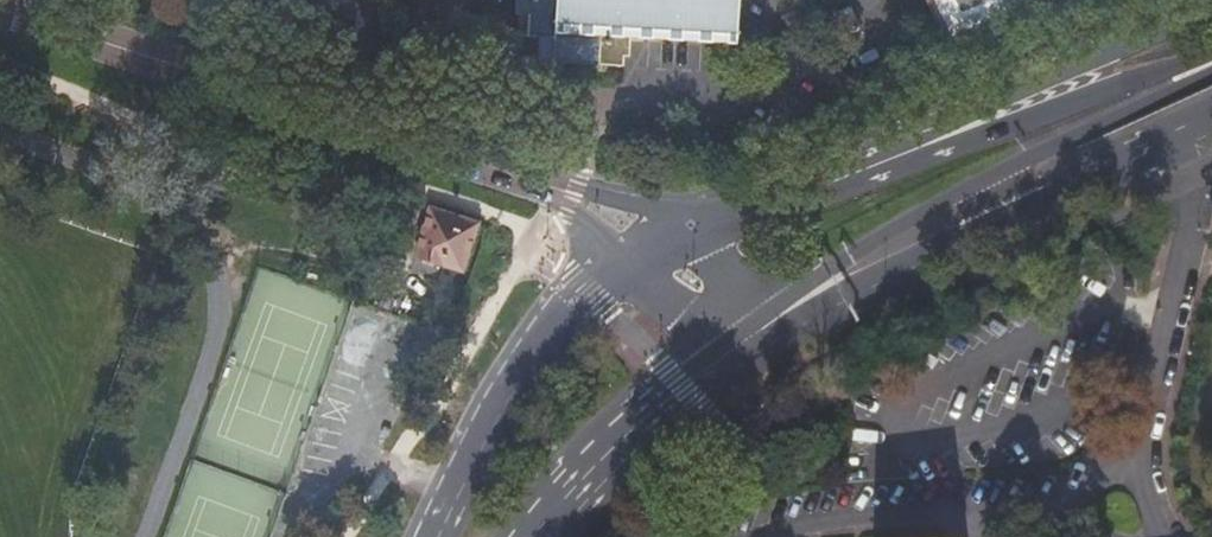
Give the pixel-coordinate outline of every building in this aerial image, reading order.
[(639,36),(695,39),(731,41),(732,0),(510,0),(510,13),(514,13),(513,32),(509,32),(507,58),(529,58),(532,64),(545,60),(619,64),(620,54),(624,54),(625,35),(639,36)] [(941,50),(1055,0),(919,0),(941,50)] [(429,209),(414,255),(460,270),(475,224),(429,209)]
